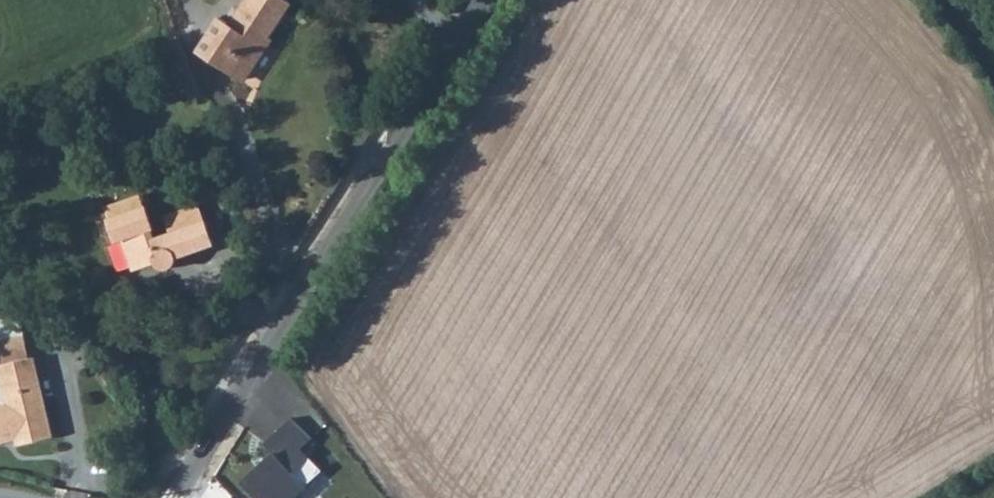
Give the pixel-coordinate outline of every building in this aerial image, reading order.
[(284,0),(247,0),(230,24),(219,20),(198,55),(238,78),(290,4),(284,0)] [(125,225),(139,262),(155,257),(162,262),(175,261),(178,256),(178,248),(218,237),(209,213),(156,229),(152,217),(157,215),(150,197),(147,199),(142,184),(121,191),(125,203),(113,209),(120,227),(125,225)] [(12,331),(0,335),(0,436),(11,433),(13,439),(49,427),(24,350),(19,352),(12,331)] [(259,442),(268,451),(238,480),(254,497),(253,497),(285,497),(317,468),(300,451),(311,440),(288,415),(259,442)]
